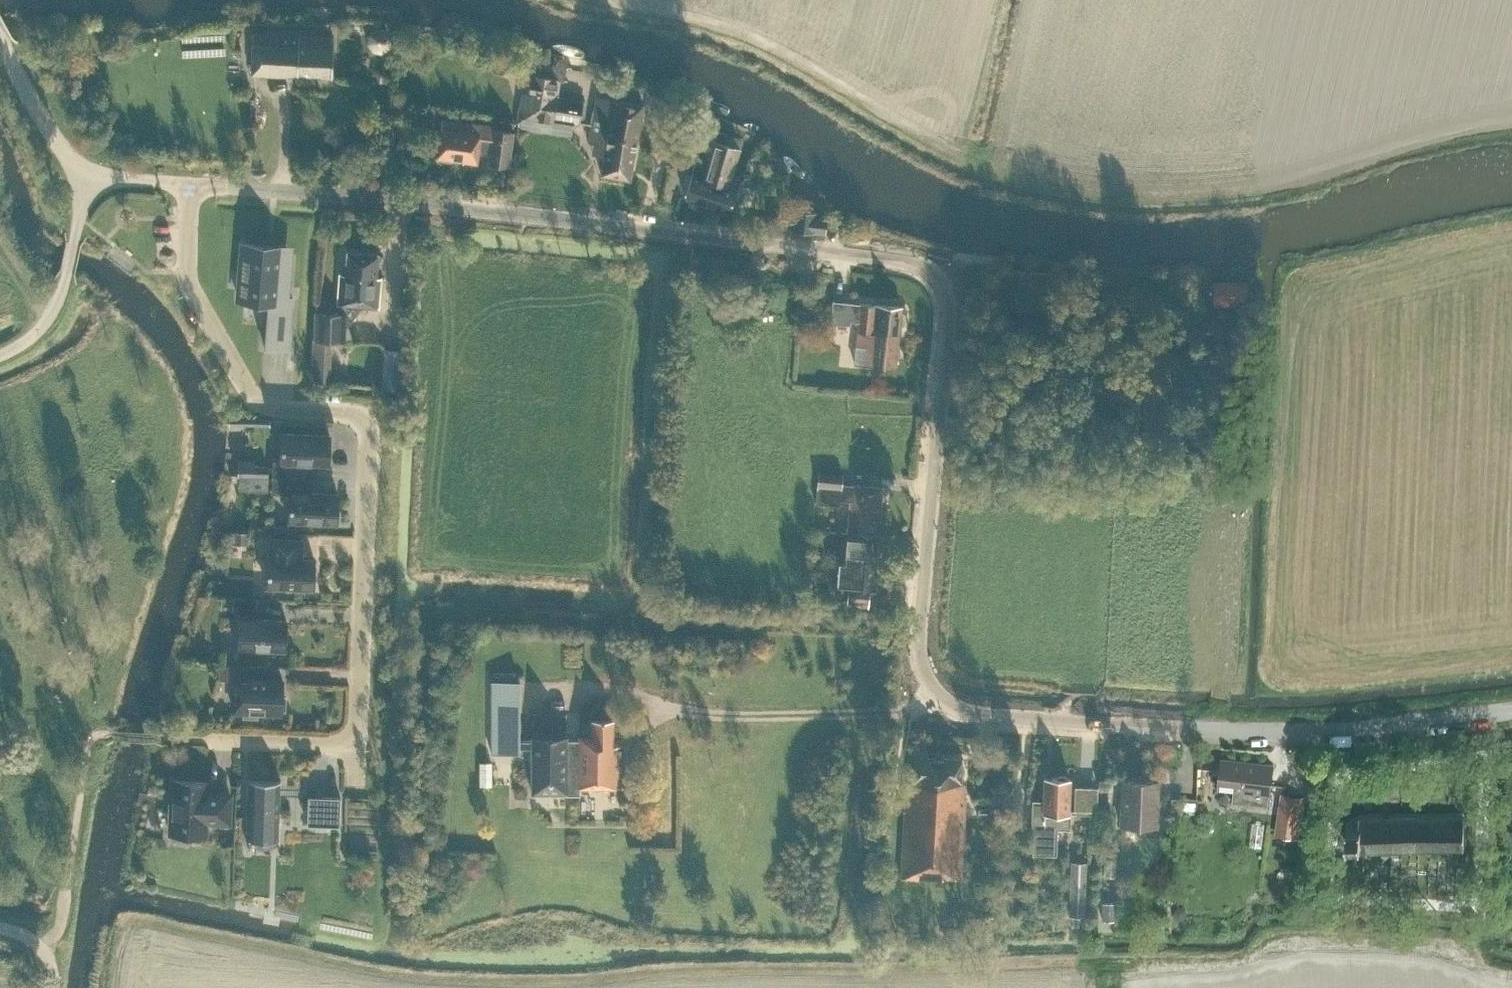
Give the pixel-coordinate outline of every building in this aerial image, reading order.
[(385,28),(376,26),(367,33),(366,43),(372,51),(381,53),(390,46),(391,36),(385,28)] [(332,76),(333,36),(253,32),(251,73),(332,76)] [(579,124),(583,100),(553,95),(556,78),(523,72),(517,113),(525,114),(525,115),(579,124)] [(629,179),(643,105),(596,96),(591,126),(588,141),(599,143),(597,154),(604,155),(600,174),(629,179)] [(703,113),(690,110),(685,130),(697,133),(703,113)] [(432,126),(433,116),(423,115),(422,125),(432,126)] [(508,165),(513,131),(494,129),(494,125),(442,118),(437,156),(476,161),(477,153),(489,155),(488,162),(508,165)] [(697,155),(691,175),(707,182),(708,178),(712,179),(716,168),(732,174),(739,146),(724,142),(726,133),(712,129),(710,138),(709,138),(703,157),(697,155)] [(732,174),(716,168),(712,179),(708,178),(707,182),(691,175),(689,182),(683,180),(679,195),(729,213),(731,207),(737,189),(739,182),(730,178),(732,174)] [(812,231),(824,232),(825,218),(813,217),(814,212),(794,211),(792,231),(812,232),(812,231)] [(791,218),(781,217),(779,228),(789,229),(791,218)] [(244,242),(238,299),(268,302),(264,345),(288,347),(293,297),(287,297),(291,258),(280,257),(281,245),(244,242)] [(378,306),(381,277),(376,277),(378,254),(347,251),(345,274),(339,273),(337,304),(378,306)] [(1247,305),(1247,279),(1212,280),(1213,305),(1247,305)] [(850,320),(858,321),(854,363),(895,367),(901,306),(859,302),(859,303),(852,302),(832,300),(830,322),(849,324),(850,320)] [(344,339),(345,313),(315,312),(314,338),(344,339)] [(385,348),(381,385),(400,387),(401,375),(403,354),(403,350),(402,350),(397,349),(385,348)] [(328,381),(329,367),(312,366),(311,381),(328,381)] [(272,476),(312,478),(313,464),(328,464),(329,434),(281,432),(280,460),(273,460),(272,476)] [(268,464),(241,463),(241,476),(267,477),(268,464)] [(840,499),(850,500),(847,531),(877,533),(882,487),(841,483),(842,473),(818,471),(815,503),(840,505),(840,499)] [(312,492),(312,478),(272,476),(271,492),(289,493),(288,521),(336,523),(337,493),(312,492)] [(267,477),(254,477),(254,489),(267,489),(267,477)] [(234,542),(246,542),(246,530),(234,530),(234,542)] [(869,585),(870,561),(877,561),(879,533),(877,533),(847,531),(838,531),(838,539),(846,539),(845,557),(839,556),(836,589),(838,589),(837,597),(847,598),(846,603),(867,605),(869,585)] [(302,538),(271,538),(270,557),(267,557),(266,586),(313,588),(314,559),(301,558),(302,538)] [(256,599),(233,598),(232,610),(255,610),(256,599)] [(258,616),(239,615),(238,650),(257,651),(257,649),(285,650),(286,619),(258,618),(258,616)] [(218,678),(234,679),(233,711),(244,711),(243,716),(257,716),(257,712),(281,713),(281,709),(284,709),(285,696),(282,696),(282,680),(247,678),(247,665),(218,664),(218,678)] [(490,680),(490,753),(518,752),(518,747),(530,747),(530,739),(518,739),(518,680),(490,680)] [(578,734),(578,739),(579,788),(616,788),(616,786),(619,786),(619,745),(612,745),(613,718),(591,718),(591,734),(578,734)] [(530,747),(530,792),(575,792),(575,790),(579,790),(579,788),(578,739),(566,739),(566,737),(530,737),(530,739),(530,747)] [(960,876),(965,796),(962,796),(963,787),(960,787),(961,757),(914,755),(913,774),(906,773),(901,876),(942,878),(942,875),(960,876)] [(1234,792),(1233,802),(1267,806),(1269,794),(1273,765),(1222,759),(1219,790),(1234,792)] [(1068,812),(1069,778),(1067,778),(1064,775),(1059,775),(1056,777),(1044,777),(1042,810),(1031,810),(1031,830),(1054,831),(1055,812),(1068,812)] [(1108,779),(1098,778),(1098,789),(1108,789),(1108,779)] [(281,780),(248,779),(246,836),(279,837),(281,780)] [(229,822),(230,794),(208,793),(208,781),(172,780),(171,801),(175,801),(174,828),(206,829),(207,821),(229,822)] [(1156,825),(1158,781),(1122,780),(1120,824),(1156,825)] [(1305,796),(1281,792),(1274,835),(1298,839),(1305,796)] [(340,797),(308,795),(307,824),(339,825),(340,797)] [(1416,849),(1464,848),(1464,817),(1416,816),(1359,817),(1359,825),(1347,825),(1348,843),(1359,843),(1359,852),(1416,850),(1416,849)] [(289,850),(289,841),(257,841),(257,850),(289,850)] [(471,873),(487,868),(480,848),(465,852),(471,873)] [(1086,861),(1070,860),(1069,885),(1085,886),(1086,861)] [(1115,901),(1102,901),(1102,921),(1115,921),(1115,901)] [(1185,916),(1185,910),(1182,907),(1178,908),(1175,911),(1176,917),(1179,919),(1183,919),(1185,916)]
